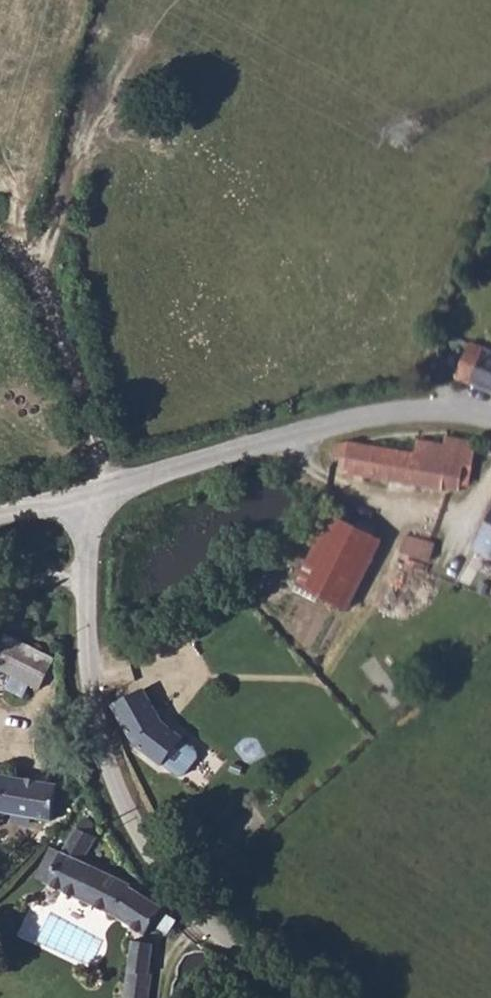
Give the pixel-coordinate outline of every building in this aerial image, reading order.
[(434,356),(490,378),(490,340),(447,322),(434,356)] [(415,453),(349,442),(336,444),(333,457),(346,459),(343,473),(443,490),(444,487),(460,489),(464,465),(473,467),(477,442),(445,436),(444,444),(417,440),(415,453)] [(474,547),(490,557),(490,513),(474,547)] [(382,539),(332,514),(297,585),(347,609),(382,539)] [(435,543),(405,534),(399,552),(430,561),(435,543)] [(6,634),(0,645),(0,669),(13,676),(7,688),(23,696),(30,684),(40,689),(55,659),(6,634)] [(162,721),(144,688),(113,704),(135,744),(162,765),(184,737),(162,721)] [(0,759),(0,794),(36,800),(42,767),(0,759)] [(70,810),(51,805),(29,872),(99,900),(113,866),(61,845),(70,810)] [(115,861),(113,866),(99,900),(127,917),(132,908),(146,914),(149,899),(141,905),(118,879),(123,870),(115,861)] [(141,905),(149,899),(123,870),(118,879),(141,905)] [(133,940),(124,997),(149,997),(153,975),(149,974),(154,943),(133,940)]
